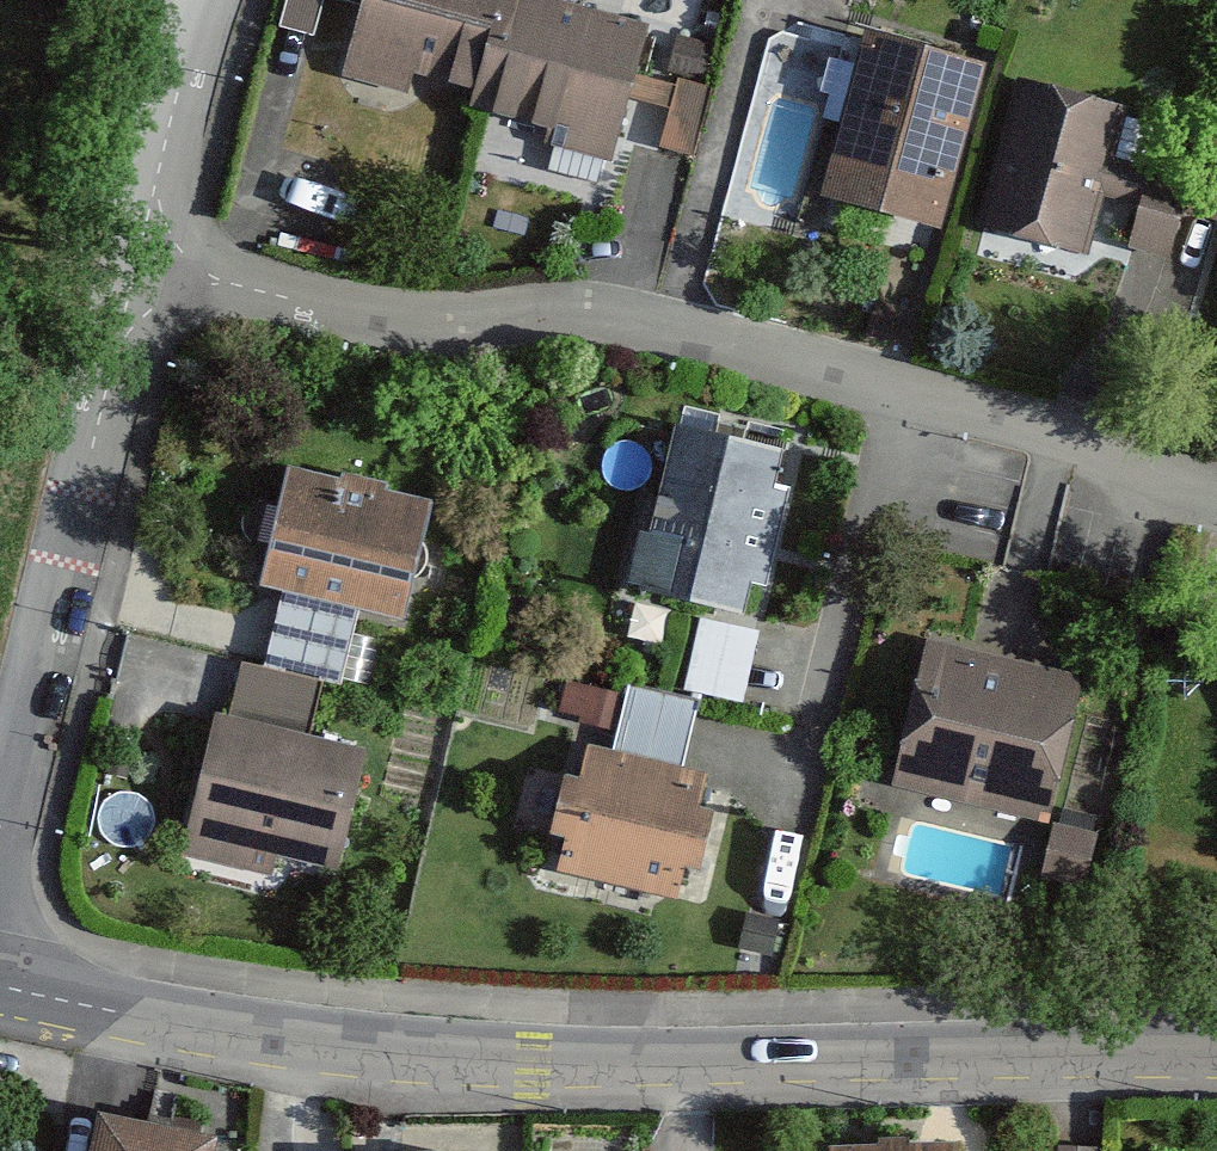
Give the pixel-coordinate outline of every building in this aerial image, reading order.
[(488,89),(512,0),(365,0),(351,52),(488,89)] [(541,0),(512,0),(488,89),(557,108),(548,140),(609,157),(644,28),(541,0)] [(980,66),(864,35),(821,192),(937,223),(980,66)] [(1122,111),(1020,85),(984,225),(1086,251),(1122,111)] [(1134,239),(1179,251),(1197,188),(1152,175),(1134,239)] [(777,453),(674,429),(638,583),(740,607),(747,577),(763,581),(784,489),(769,485),(777,453)] [(286,469),(260,581),(402,613),(428,502),(382,492),(384,485),(339,475),(338,480),(286,469)] [(690,680),(746,692),(762,622),(706,610),(690,680)] [(1079,679),(925,642),(891,776),(1046,814),(1079,679)] [(571,670),(562,712),(613,724),(623,682),(571,670)] [(620,737),(692,752),(705,690),(633,675),(620,737)] [(360,749),(212,716),(186,833),(334,866),(360,749)] [(703,772),(585,747),(559,867),(677,893),(703,772)] [(99,1115),(92,1150),(206,1150),(209,1138),(99,1115)] [(1100,1141),(1077,1140),(1058,1140),(1058,1150),(1100,1150),(1100,1141)]
